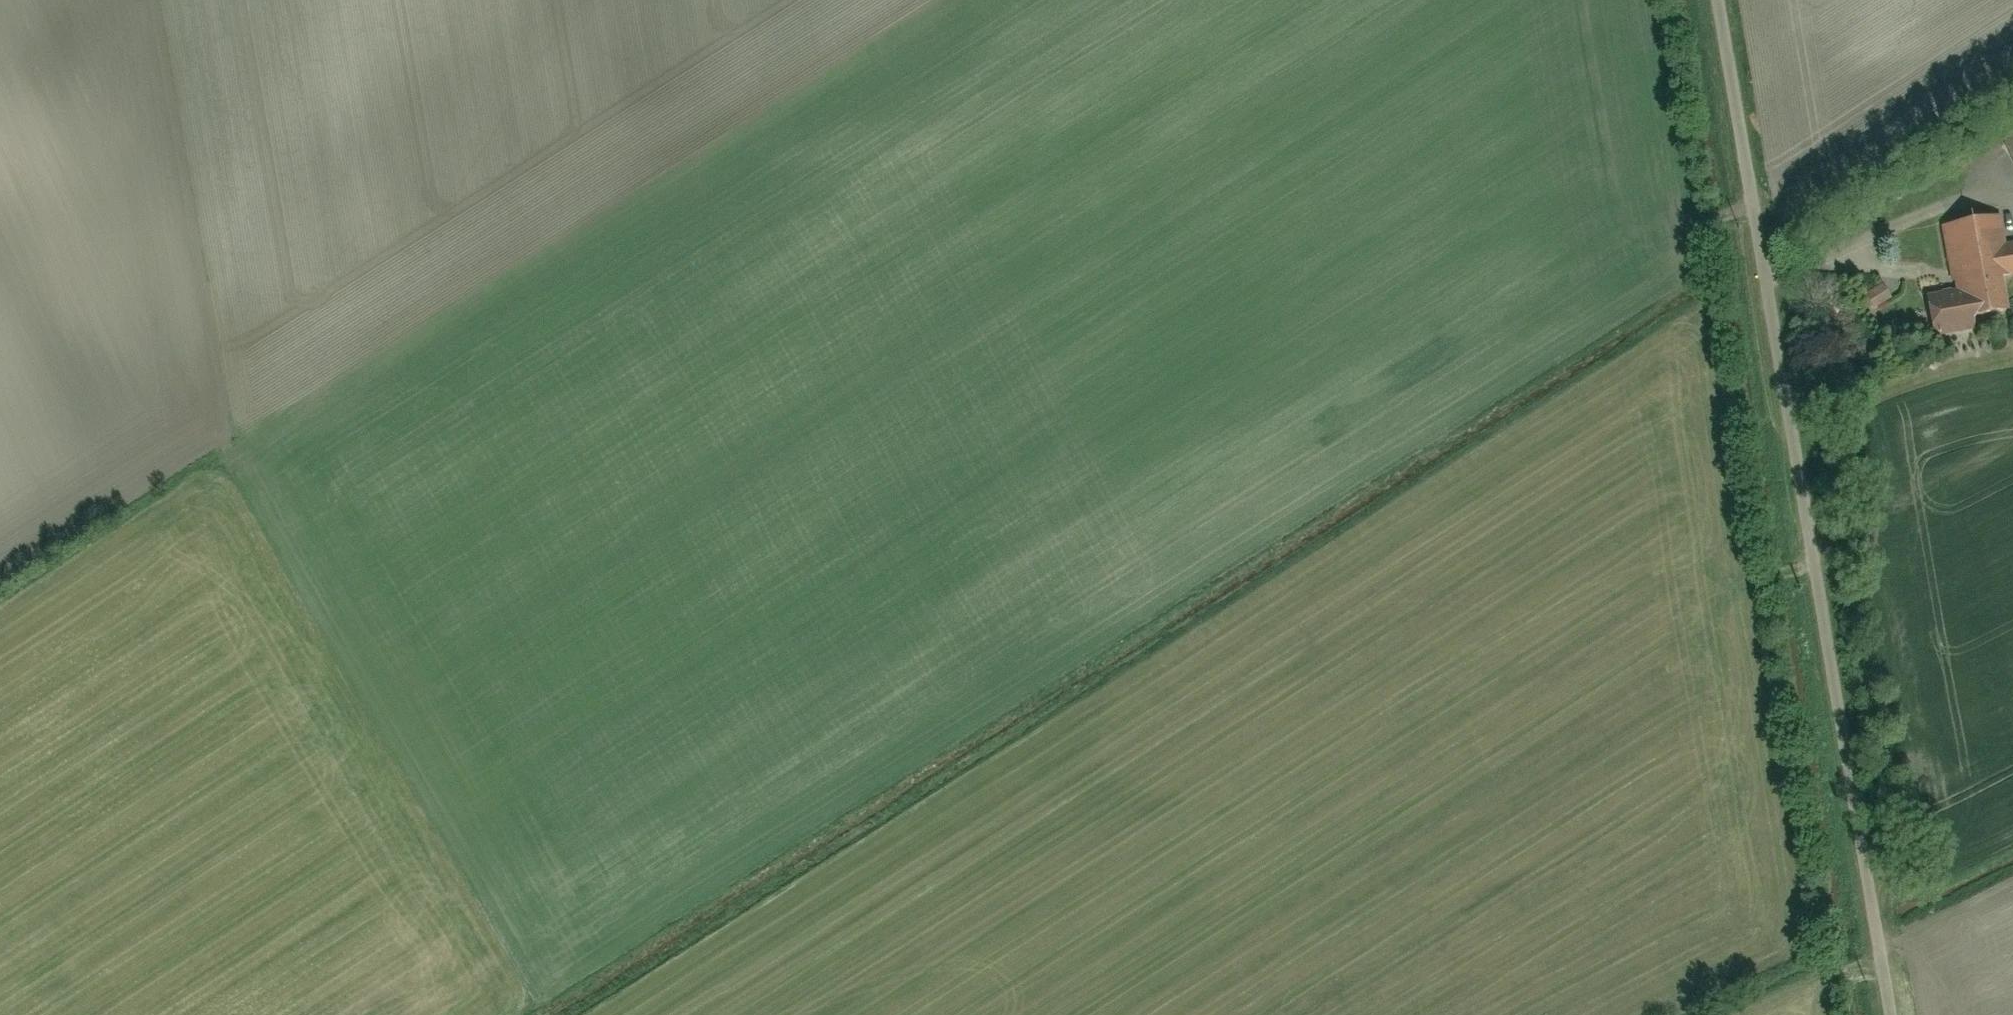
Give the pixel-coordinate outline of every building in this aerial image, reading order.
[(2005,239),(2002,216),(1948,224),(1959,292),(1930,296),(1937,335),(1975,329),(1972,316),(2012,309),(2008,279),(2012,278),(2012,238),(2005,239)]
